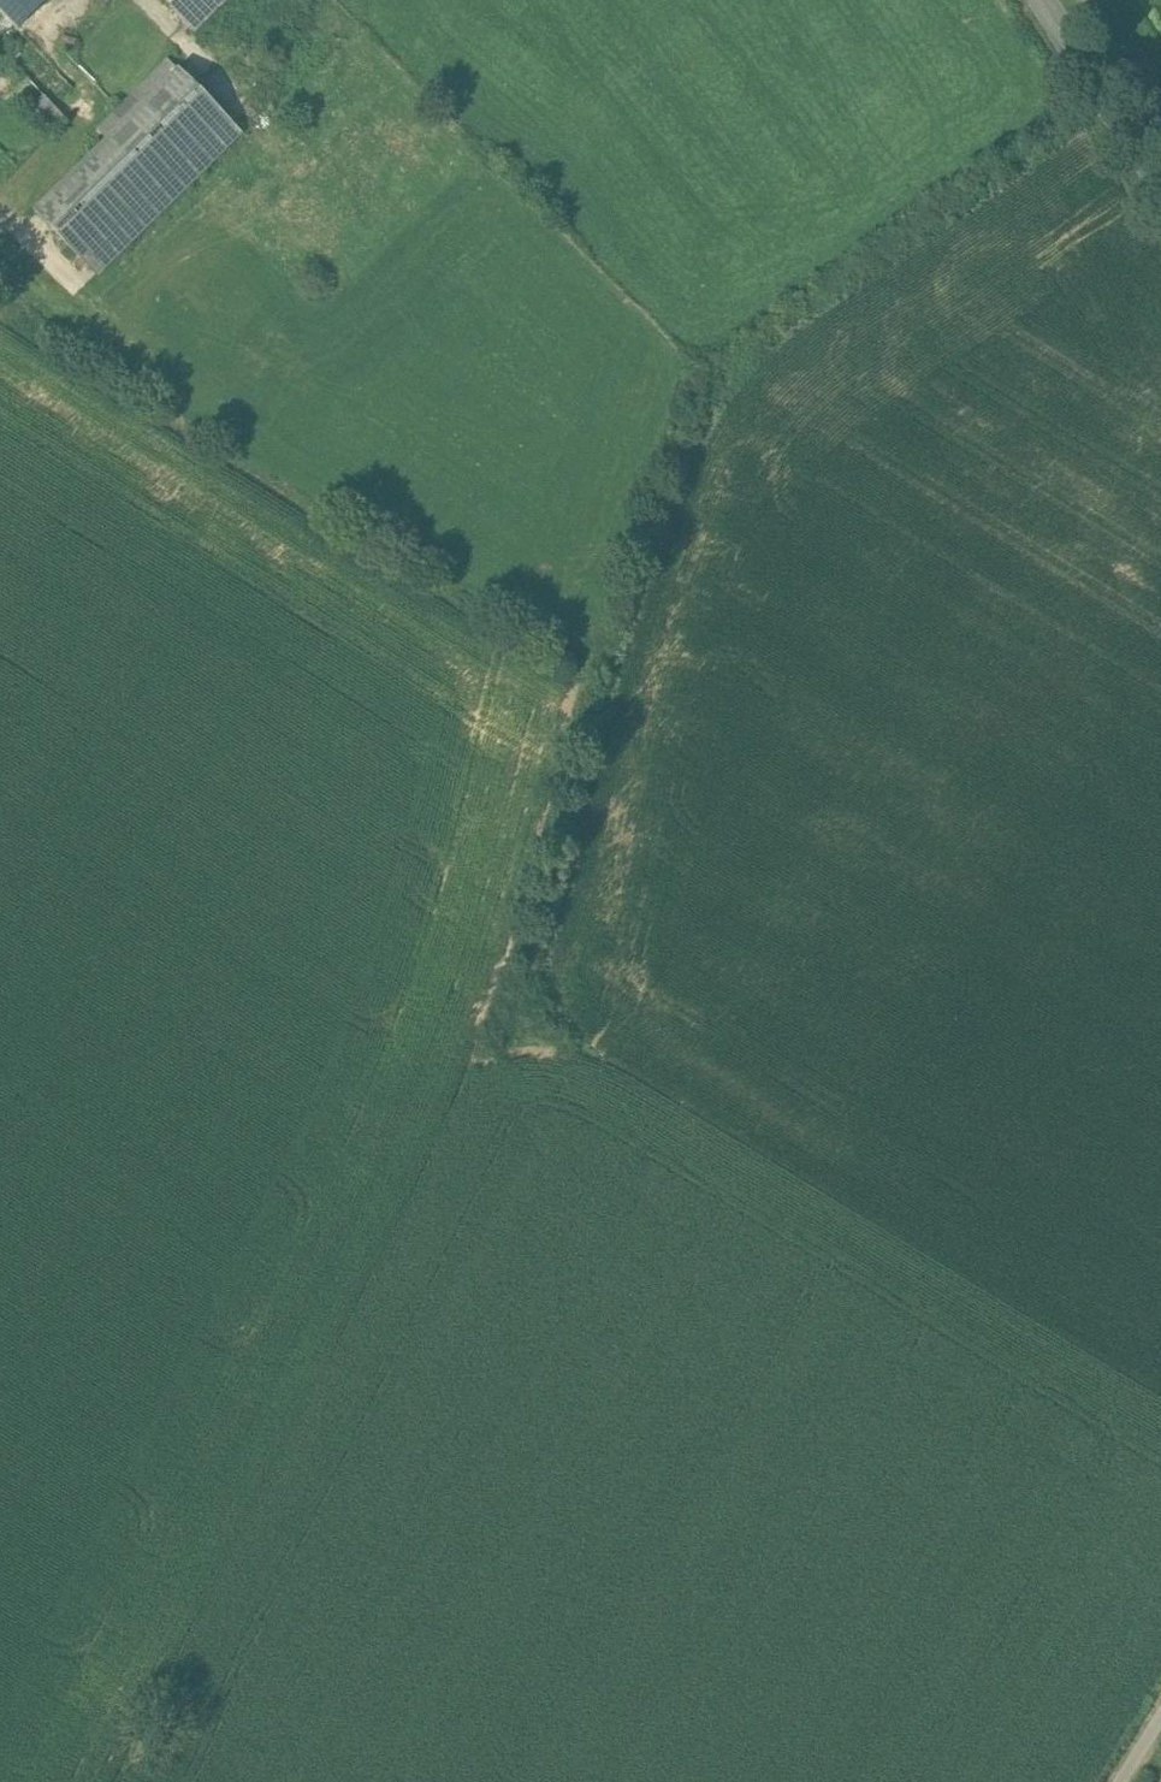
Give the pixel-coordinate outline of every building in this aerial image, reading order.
[(20,30),(52,0),(0,0),(0,8),(20,30)] [(169,7),(194,33),(227,0),(176,0),(169,7)] [(108,141),(35,212),(96,274),(199,173),(240,133),(167,60),(97,129),(108,141)]
